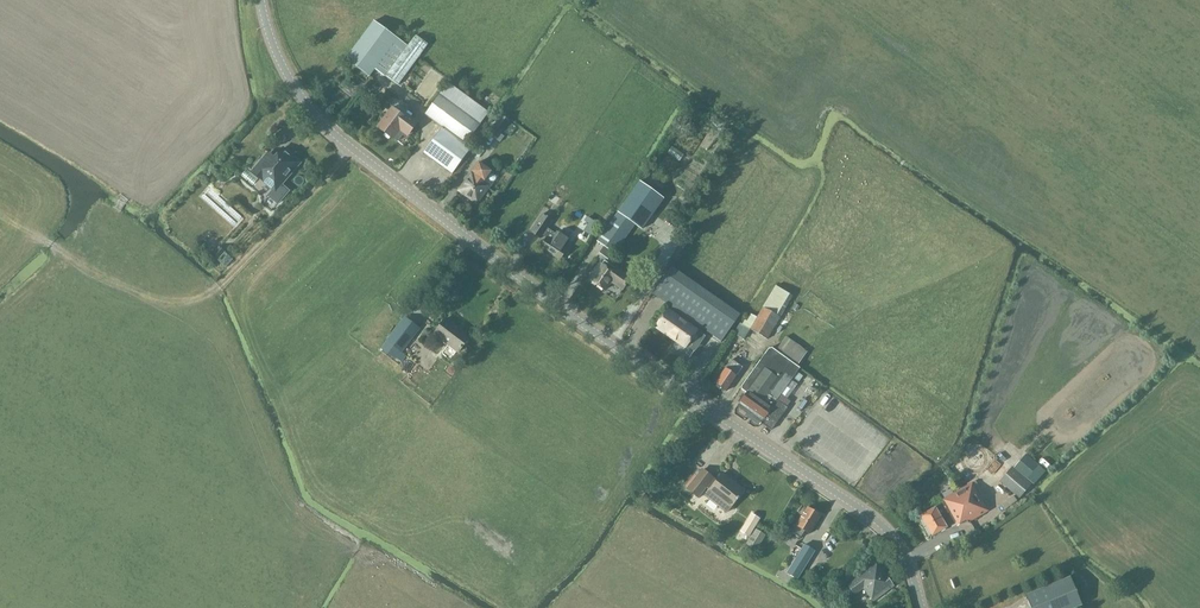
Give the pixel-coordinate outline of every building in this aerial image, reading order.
[(408,46),(374,21),(346,59),(369,77),(375,68),(386,76),(408,46)] [(409,51),(416,56),(425,45),(418,40),(409,51)] [(449,83),(433,105),(425,115),(443,128),(424,153),(452,174),(471,148),(466,145),(489,113),(449,83)] [(409,119),(401,113),(393,107),(377,128),(393,140),(409,119)] [(509,121),(502,115),(489,134),(496,139),(509,121)] [(288,179),(301,163),(284,148),(275,159),(277,160),(272,165),(265,158),(253,172),(264,182),(269,175),(280,184),(275,190),(284,198),(295,185),(288,179)] [(669,149),(666,155),(675,160),(678,154),(669,149)] [(474,173),(472,172),(459,191),(478,204),(491,186),(484,182),(491,172),(479,162),(474,170),(475,171),(475,169),(476,171),(474,173)] [(234,225),(241,217),(203,188),(209,180),(201,174),(189,190),(234,225)] [(665,199),(640,181),(618,212),(597,242),(604,247),(600,253),(610,261),(615,255),(635,225),(642,230),(665,199)] [(548,229),(553,221),(543,214),(530,233),(541,240),(543,236),(546,238),(540,248),(560,262),(568,250),(566,249),(571,241),(557,231),(556,234),(548,229)] [(231,240),(239,247),(249,236),(241,229),(231,240)] [(226,268),(233,260),(225,253),(226,252),(219,247),(212,255),(226,268)] [(595,273),(590,281),(605,292),(611,283),(624,291),(632,279),(616,268),(615,269),(604,261),(600,266),(599,266),(594,273),(595,273)] [(672,267),(653,294),(722,343),(740,315),(672,267)] [(757,318),(751,330),(768,340),(781,318),(778,316),(785,304),(790,294),(780,288),(776,285),(757,318)] [(678,343),(687,349),(699,329),(694,326),(668,308),(655,327),(678,343)] [(391,356),(396,349),(397,349),(392,357),(398,362),(404,354),(402,353),(420,329),(405,317),(386,341),(387,341),(381,348),(391,356)] [(447,319),(434,335),(458,354),(469,338),(457,329),(458,328),(447,319)] [(807,352),(786,337),(777,350),(798,365),(807,352)] [(747,393),(741,402),(764,419),(761,423),(772,430),(787,408),(788,408),(787,407),(786,407),(790,401),(786,399),(793,390),(796,393),(797,392),(793,390),(799,381),(803,384),(803,383),(799,381),(805,372),(809,375),(810,374),(800,368),(798,366),(772,348),(769,349),(742,387),(742,389),(747,393)] [(733,361),(716,385),(726,391),(743,368),(733,361)] [(1025,477),(1034,485),(1046,471),(1037,464),(1025,477)] [(1011,468),(1000,482),(1019,499),(1032,485),(1011,468)] [(727,513),(731,508),(745,491),(723,474),(718,480),(702,469),(686,490),(698,499),(707,488),(710,490),(705,496),(727,513)] [(942,518),(936,508),(921,516),(932,536),(947,527),(955,523),(958,527),(968,522),(968,523),(989,511),(981,497),(973,483),(942,500),(945,504),(938,507),(943,517),(942,518)] [(810,535),(822,516),(808,506),(796,526),(797,526),(792,533),(801,538),(805,531),(810,535)] [(740,531),(750,536),(760,518),(751,513),(740,531)] [(746,544),(756,550),(766,534),(756,528),(746,544)] [(815,551),(805,544),(787,573),(797,580),(815,551)] [(1044,556),(1021,570),(1026,577),(1049,563),(1044,556)] [(848,584),(852,590),(855,594),(863,588),(873,601),(894,586),(882,569),(881,570),(877,564),(848,584)] [(1082,604),(1071,576),(1026,595),(1031,607),(1072,607),(1082,604)]
